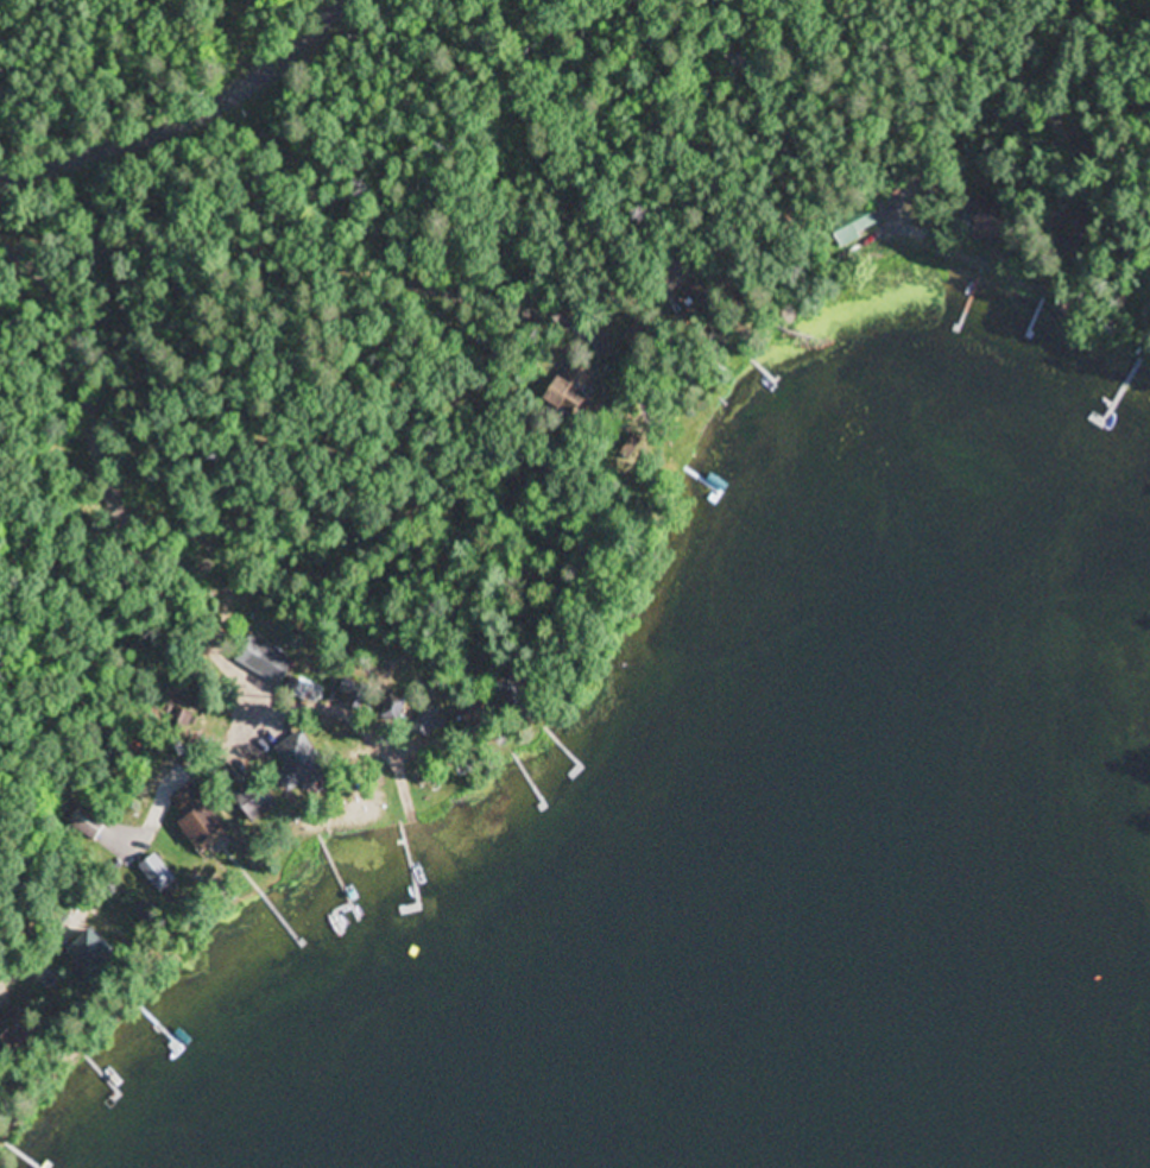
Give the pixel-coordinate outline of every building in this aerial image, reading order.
[(370,708),(378,692),(348,676),(340,692),(370,708)] [(302,790),(328,775),(303,732),(277,747),(302,790)] [(181,822),(203,854),(234,832),(197,780),(171,799),(186,819),(181,822)] [(179,880),(157,853),(139,868),(161,895),(179,880)] [(142,923),(154,918),(148,904),(136,910),(142,923)] [(82,955),(95,974),(116,959),(103,940),(82,955)]
